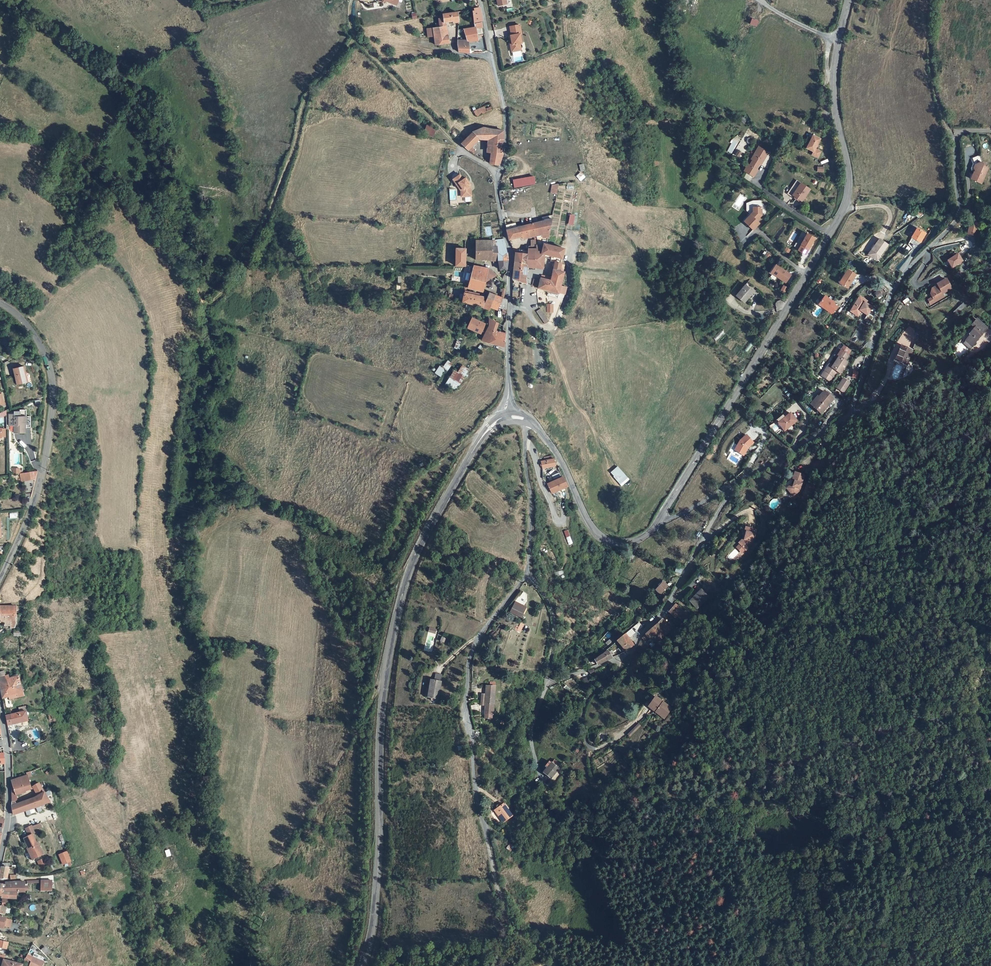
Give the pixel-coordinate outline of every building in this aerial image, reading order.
[(472,21),(481,19),(479,7),(470,9),(472,21)] [(438,18),(438,21),(439,21),(445,21),(453,20),(453,22),(457,21),(459,20),(457,10),(438,14),(439,18),(438,18)] [(752,18),(749,24),(757,26),(759,20),(752,18)] [(448,33),(445,21),(439,21),(440,25),(436,26),(438,34),(448,33)] [(476,34),(484,33),(482,21),(474,22),(476,34)] [(476,34),(474,22),(472,22),(473,26),(463,27),(466,37),(476,36),(476,34)] [(521,32),(520,24),(510,25),(512,34),(511,34),(512,40),(512,43),(511,44),(512,51),(521,49),(520,42),(522,42),(520,33),(521,32)] [(438,34),(436,26),(432,26),(434,35),(435,44),(449,42),(448,33),(438,34)] [(467,41),(477,39),(476,36),(466,37),(465,37),(457,38),(456,42),(458,52),(469,52),(467,41)] [(488,102),(471,111),(473,116),(490,108),(488,102)] [(423,134),(433,136),(435,127),(426,125),(423,134)] [(503,129),(483,126),(473,131),(464,139),(460,143),(467,149),(479,138),(488,139),(487,151),(490,151),(503,152),(503,129)] [(819,138),(812,134),(805,148),(813,151),(811,154),(817,157),(820,151),(814,148),(819,138)] [(775,149),(766,142),(757,153),(759,154),(755,159),(753,158),(749,164),(758,171),(762,165),(761,164),(764,159),(766,160),(775,149)] [(488,163),(499,163),(503,152),(490,151),(488,163)] [(971,178),(982,184),(990,164),(988,163),(984,162),(979,160),(977,161),(975,166),(975,168),(971,178)] [(460,173),(453,178),(459,186),(461,185),(464,189),(464,195),(472,195),(471,188),(469,185),(468,183),(469,182),(466,174),(462,176),(460,173)] [(513,179),(515,187),(535,183),(534,175),(513,179)] [(813,189),(801,179),(796,187),(799,190),(797,195),(805,200),(813,189)] [(558,184),(552,183),(550,193),(557,194),(558,184)] [(742,221),(752,230),(758,223),(756,221),(755,220),(758,218),(760,215),(760,207),(751,207),(751,212),(742,221)] [(544,220),(507,229),(509,239),(521,237),(522,238),(531,236),(531,234),(536,233),(541,231),(551,228),(553,218),(544,220)] [(979,222),(970,220),(967,232),(976,234),(979,222)] [(550,238),(551,228),(541,231),(543,238),(550,238)] [(799,244),(807,248),(813,237),(806,233),(802,239),(798,237),(793,246),(797,248),(799,244)] [(872,248),(881,253),(889,241),(880,235),(872,248)] [(498,259),(508,259),(505,238),(503,238),(498,239),(498,246),(497,246),(498,259)] [(485,239),(482,239),(476,239),(476,259),(490,259),(490,260),(498,259),(497,246),(492,245),(493,239),(485,239)] [(544,256),(544,253),(543,252),(545,244),(543,244),(537,244),(537,248),(529,247),(528,262),(528,263),(537,264),(536,267),(543,268),(544,256)] [(544,253),(563,258),(565,248),(564,247),(549,244),(545,244),(543,252),(544,253)] [(456,247),(456,265),(465,265),(466,248),(466,247),(456,247)] [(516,260),(528,262),(529,247),(523,247),(522,252),(516,252),(517,253),(516,260)] [(544,253),(544,256),(552,258),(552,261),(556,262),(562,263),(563,258),(544,253)] [(952,269),(963,262),(958,253),(946,260),(952,269)] [(506,270),(506,269),(507,268),(508,259),(498,259),(500,269),(501,269),(503,271),(504,272),(505,271),(506,270)] [(528,262),(516,260),(512,274),(512,278),(527,283),(528,263),(528,262)] [(554,268),(561,270),(562,263),(556,262),(554,268)] [(486,280),(497,274),(490,268),(475,265),(472,272),(487,276),(486,280)] [(774,265),(772,268),(776,271),(773,274),(779,278),(784,271),(774,265)] [(557,296),(565,271),(561,270),(554,268),(552,277),(551,279),(541,277),(540,281),(539,286),(548,289),(547,293),(557,296)] [(840,282),(848,287),(856,274),(848,268),(840,282)] [(789,275),(784,271),(779,278),(785,282),(789,275)] [(469,281),(485,285),(486,280),(487,276),(472,272),(469,281)] [(949,287),(943,278),(934,283),(935,284),(933,285),(932,287),(929,289),(928,293),(930,296),(932,300),(941,295),(940,292),(949,287)] [(482,289),(485,285),(469,281),(469,284),(468,287),(479,290),(482,289)] [(744,282),(735,294),(744,302),(753,290),(744,282)] [(478,293),(465,289),(463,301),(477,304),(483,306),(485,301),(483,300),(484,296),(478,295),(478,293)] [(491,305),(492,303),(495,294),(489,291),(485,301),(483,306),(490,309),(491,305)] [(498,306),(502,296),(495,294),(492,303),(498,306)] [(825,295),(819,303),(833,313),(838,306),(834,303),(832,302),(833,301),(825,295)] [(503,307),(507,307),(508,299),(503,297),(502,296),(498,306),(503,308),(503,307)] [(862,312),(868,316),(873,309),(868,305),(870,302),(862,296),(852,309),(859,315),(862,312)] [(961,301),(954,306),(956,309),(963,304),(961,301)] [(541,307),(537,310),(545,322),(550,319),(541,307)] [(485,322),(472,316),(467,326),(481,332),(485,322)] [(487,334),(494,337),(496,331),(498,322),(489,317),(489,324),(485,333),(487,334)] [(972,326),(974,328),(969,335),(971,336),(967,342),(974,347),(988,327),(976,320),(972,326)] [(487,334),(484,340),(504,345),(506,334),(496,331),(494,337),(487,334)] [(922,340),(915,338),(912,346),(919,349),(922,340)] [(974,347),(967,342),(965,345),(972,350),(974,347)] [(906,365),(912,349),(899,344),(896,354),(898,355),(896,360),(896,361),(906,365)] [(822,375),(830,381),(833,376),(834,376),(837,371),(841,373),(848,361),(845,359),(848,354),(842,350),(840,353),(837,351),(834,355),(838,358),(833,365),(829,363),(827,367),(825,370),(822,375)] [(452,364),(447,360),(442,367),(447,370),(452,364)] [(28,375),(26,366),(14,369),(18,385),(28,382),(26,376),(28,375)] [(445,370),(439,366),(434,373),(440,377),(445,370)] [(456,371),(452,379),(461,387),(470,371),(464,368),(460,373),(456,371)] [(843,378),(837,388),(844,392),(850,382),(843,378)] [(459,391),(461,387),(452,379),(448,385),(459,391)] [(836,401),(827,393),(822,399),(823,400),(815,408),(823,415),(836,401)] [(822,399),(820,398),(813,406),(815,408),(823,400),(822,399)] [(16,432),(26,433),(26,424),(28,424),(28,427),(32,427),(32,416),(28,416),(28,410),(22,409),(22,411),(16,411),(16,414),(10,414),(10,425),(16,425),(16,432)] [(789,426),(793,422),(796,417),(789,411),(784,417),(779,422),(779,423),(786,429),(789,426)] [(740,441),(735,451),(744,456),(748,448),(754,443),(747,435),(740,441)] [(542,470),(551,469),(551,466),(555,465),(554,458),(552,458),(551,455),(543,457),(543,460),(540,461),(542,470)] [(791,479),(793,479),(791,485),(787,488),(792,494),(798,489),(803,473),(793,470),(791,479)] [(28,473),(29,480),(35,479),(37,472),(28,473)] [(29,480),(28,473),(20,474),(21,481),(29,480)] [(555,480),(559,489),(567,485),(563,476),(555,480)] [(555,480),(547,484),(548,486),(551,493),(559,489),(555,480)] [(783,516),(789,508),(783,503),(777,512),(783,516)] [(744,539),(739,543),(745,548),(746,549),(749,545),(748,544),(752,540),(753,535),(754,535),(756,528),(745,526),(744,531),(745,531),(744,539)] [(667,588),(663,585),(656,592),(659,595),(667,588)] [(697,608),(708,597),(701,591),(690,601),(697,608)] [(525,601),(526,595),(523,592),(516,600),(522,605),(525,601)] [(513,602),(511,605),(521,612),(523,608),(513,602)] [(521,612),(511,605),(506,612),(517,619),(521,612)] [(690,617),(676,605),(670,611),(676,617),(678,615),(683,620),(685,622),(690,617)] [(1,623),(4,623),(5,626),(12,626),(12,622),(16,622),(16,606),(0,607),(0,615),(1,623)] [(668,625),(663,620),(659,625),(667,635),(672,631),(668,625)] [(514,632),(518,625),(515,623),(513,627),(511,626),(509,629),(514,632)] [(645,642),(649,639),(652,636),(656,641),(659,643),(667,635),(659,625),(658,624),(643,638),(645,642)] [(634,645),(626,635),(618,642),(626,653),(634,646),(634,645)] [(600,656),(605,662),(613,657),(608,651),(600,656)] [(595,659),(598,664),(605,662),(600,656),(595,659)] [(0,671),(0,678),(5,677),(6,682),(7,681),(7,686),(20,683),(19,674),(10,675),(10,673),(4,674),(4,670),(0,671)] [(427,690),(425,690),(424,696),(437,698),(440,673),(433,672),(432,678),(429,678),(427,690)] [(0,678),(0,688),(1,691),(8,690),(7,686),(7,681),(6,682),(5,677),(0,678)] [(24,696),(20,683),(7,686),(8,690),(1,691),(2,699),(24,696)] [(485,705),(493,706),(494,688),(486,688),(485,696),(485,705)] [(663,716),(670,708),(655,695),(649,704),(663,716)] [(492,716),(492,717),(493,706),(485,705),(484,716),(485,716),(484,720),(492,721),(492,716)] [(25,711),(5,716),(7,726),(27,721),(25,711)] [(626,733),(637,724),(635,722),(624,730),(626,733)] [(543,767),(540,772),(548,777),(558,764),(551,759),(549,762),(546,760),(541,766),(543,767)] [(31,789),(27,776),(13,781),(12,782),(11,786),(13,786),(14,789),(11,790),(11,797),(31,789)] [(37,796),(44,793),(40,784),(38,782),(32,785),(37,796)] [(13,815),(25,811),(29,810),(32,809),(36,807),(39,806),(49,802),(46,797),(44,793),(37,796),(31,799),(11,806),(13,815)] [(511,816),(504,803),(495,808),(498,814),(497,815),(501,822),(511,816)] [(24,830),(27,837),(30,836),(33,834),(30,827),(24,830)] [(34,844),(30,836),(27,837),(22,839),(28,852),(27,853),(29,858),(33,856),(34,859),(39,856),(37,851),(39,850),(36,843),(34,844)] [(57,855),(61,864),(68,861),(64,852),(57,855)] [(40,870),(48,866),(45,858),(37,862),(40,870)] [(2,864),(0,872),(0,880),(6,880),(9,864),(2,864)] [(52,881),(40,881),(40,884),(41,892),(52,892),(52,881)] [(24,890),(24,887),(24,882),(19,882),(15,882),(6,883),(6,885),(0,885),(0,889),(3,889),(3,892),(16,892),(24,892),(24,890)] [(1,897),(1,898),(2,898),(16,898),(16,892),(3,892),(3,889),(0,889),(0,897),(1,897)] [(29,965),(42,965),(44,962),(27,955),(25,958),(30,962),(29,965)]
